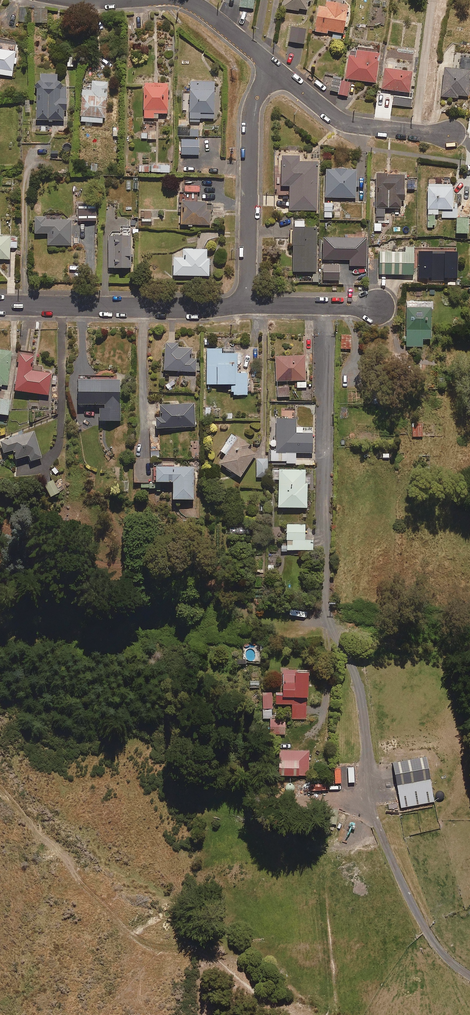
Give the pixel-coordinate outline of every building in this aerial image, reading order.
[(255,0),(241,0),(240,7),(254,9),(255,0)] [(309,0),(283,0),(281,9),(305,13),(307,1),(309,1),(309,0)] [(343,0),(329,0),(329,3),(325,2),(324,8),(317,6),(313,32),(342,36),(346,6),(342,5),(343,0)] [(47,23),(47,8),(34,8),(34,23),(47,23)] [(303,44),(305,30),(289,27),(287,42),(303,44)] [(16,51),(0,49),(0,75),(12,76),(16,51)] [(375,83),(378,54),(347,50),(344,79),(375,83)] [(468,96),(469,63),(453,62),(453,69),(442,69),(441,97),(457,98),(457,96),(468,96)] [(408,93),(411,73),(383,69),(380,89),(408,93)] [(64,87),(57,81),(57,74),(40,74),(40,82),(36,82),(37,120),(64,120),(64,111),(67,110),(66,87),(64,87)] [(330,89),(332,77),(324,75),(321,86),(330,89)] [(83,89),(80,121),(102,123),(103,118),(105,118),(108,82),(92,80),(91,90),(83,89)] [(346,96),(349,83),(340,81),(338,95),(346,96)] [(215,113),(214,82),(190,82),(190,101),(184,101),(184,112),(190,112),(190,122),(200,122),(200,118),(208,118),(208,113),(215,113)] [(168,113),(168,83),(144,83),(144,118),(158,118),(158,113),(168,113)] [(392,104),(393,93),(384,92),(383,103),(392,104)] [(199,155),(199,140),(181,140),(181,154),(199,155)] [(299,162),(299,156),(282,156),(282,186),(290,187),(290,210),(317,210),(318,162),(299,162)] [(356,198),(357,169),(326,169),(326,197),(356,198)] [(404,200),(405,175),(377,174),(376,222),(389,222),(389,214),(384,214),(385,208),(401,208),(401,200),(404,200)] [(453,204),(453,184),(428,184),(427,227),(435,228),(435,217),(457,218),(457,204),(453,204)] [(197,201),(198,194),(182,193),(181,224),(210,225),(211,202),(197,201)] [(332,218),(333,203),(325,203),(324,217),(332,218)] [(71,219),(44,220),(44,216),(35,217),(35,233),(48,233),(48,245),(72,245),(71,219)] [(469,233),(469,218),(457,218),(457,233),(469,233)] [(317,228),(304,227),(304,221),(294,221),(293,271),(317,271),(317,228)] [(381,233),(382,223),(373,223),(373,232),(381,233)] [(108,267),(130,268),(131,225),(120,225),(120,231),(113,231),(109,235),(108,267)] [(17,236),(0,236),(0,259),(10,259),(10,248),(17,248),(17,236)] [(96,263),(97,241),(87,241),(87,263),(96,263)] [(380,274),(415,274),(415,252),(415,247),(405,247),(405,250),(380,251),(380,274)] [(207,259),(208,249),(183,249),(183,257),(173,257),(173,275),(209,276),(210,259),(207,259)] [(419,252),(420,277),(433,277),(433,281),(447,281),(447,277),(458,276),(458,251),(419,252)] [(432,339),(432,301),(407,301),(407,347),(423,347),(423,339),(432,339)] [(351,349),(351,335),(342,335),(341,348),(351,349)] [(179,348),(179,343),(166,342),(164,370),(196,372),(197,358),(191,358),(192,348),(179,348)] [(247,373),(238,373),(237,347),(207,348),(207,385),(231,384),(232,395),(248,395),(247,373)] [(12,351),(0,350),(0,385),(8,386),(12,351)] [(32,370),(34,353),(20,351),(15,390),(48,395),(51,373),(32,370)] [(306,388),(306,355),(275,356),(276,381),(297,381),(297,388),(306,388)] [(120,421),(120,379),(79,380),(79,404),(105,404),(105,408),(100,408),(100,421),(120,421)] [(278,397),(289,396),(289,387),(278,387),(278,397)] [(382,404),(382,394),(373,394),(373,404),(382,404)] [(10,400),(0,399),(0,414),(9,415),(10,400)] [(158,428),(195,426),(194,403),(160,405),(161,417),(158,418),(158,428)] [(296,427),(296,410),(282,410),(282,417),(277,417),(277,451),(271,451),(271,461),(286,461),(286,463),(296,463),(296,453),(313,453),(313,434),(302,433),(303,427),(296,427)] [(423,436),(422,423),(412,424),(413,437),(423,436)] [(22,435),(21,433),(0,439),(0,440),(4,453),(13,450),(16,459),(29,455),(30,461),(42,458),(34,431),(22,435)] [(247,448),(250,444),(233,433),(221,451),(225,454),(219,463),(241,477),(256,453),(247,448)] [(257,477),(268,477),(268,459),(257,459),(257,477)] [(194,499),(194,467),(157,467),(157,482),(174,482),(174,499),(194,499)] [(307,508),(307,470),(273,470),(272,475),(279,475),(279,507),(307,508)] [(60,492),(51,475),(42,479),(51,497),(60,492)] [(305,541),(305,524),(286,525),(287,545),(281,545),(281,551),(313,549),(313,540),(305,541)] [(251,534),(251,526),(230,526),(230,534),(251,534)] [(296,672),(296,670),(283,670),(282,692),(277,692),(276,704),(292,704),(292,719),(306,719),(307,697),(308,697),(309,672),(296,672)] [(272,708),(272,692),(263,692),(263,708),(272,708)] [(285,735),(285,720),(270,719),(270,734),(285,735)] [(309,775),(309,751),(279,751),(279,776),(309,775)] [(400,807),(434,802),(427,757),(393,763),(400,807)] [(359,833),(360,820),(345,819),(344,832),(359,833)]
